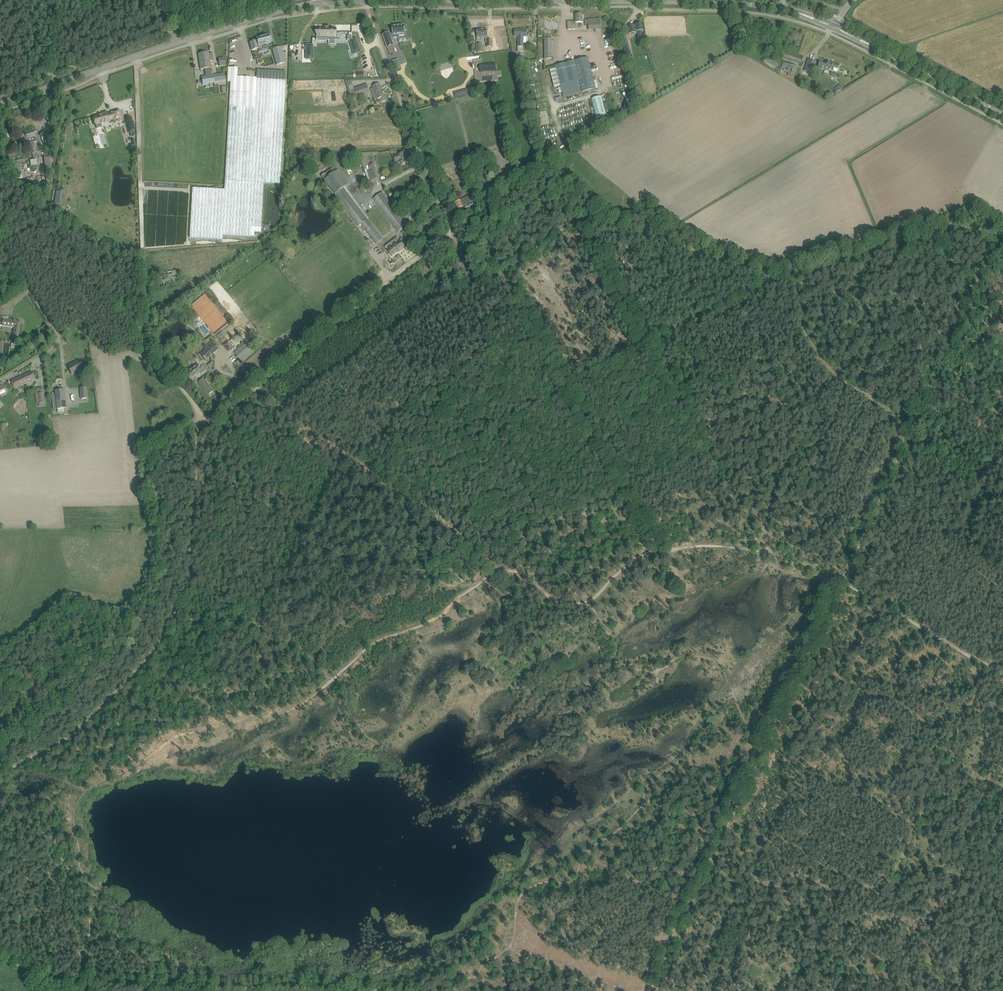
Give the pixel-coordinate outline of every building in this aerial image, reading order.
[(567,21),(568,26),(568,30),(579,29),(578,27),(582,27),(582,23),(582,14),(575,14),(576,21),(567,21)] [(603,19),(586,19),(586,24),(588,24),(589,30),(604,29),(603,19)] [(643,31),(642,24),(636,24),(636,26),(635,26),(629,27),(630,34),(636,33),(637,33),(638,38),(638,37),(643,37),(642,31),(643,31)] [(405,34),(405,30),(406,30),(406,26),(405,26),(405,25),(392,26),(393,34),(390,34),(391,38),(398,37),(399,38),(406,38),(406,34),(405,34)] [(324,28),(324,40),(328,40),(339,40),(339,34),(336,34),(336,28),(329,28),(328,28),(328,27),(325,27),(325,28),(324,28)] [(492,47),(492,45),(492,40),(487,40),(487,30),(477,30),(477,35),(479,35),(479,37),(486,37),(486,43),(487,43),(487,47),(492,47)] [(523,52),(523,43),(526,43),(526,37),(527,34),(527,33),(527,30),(515,30),(515,36),(518,36),(518,47),(518,51),(523,52)] [(389,32),(383,35),(387,48),(394,45),(391,38),(390,34),(389,32)] [(257,41),(250,43),(252,51),(258,49),(258,48),(266,46),(267,46),(266,44),(271,43),(271,41),(272,40),(271,37),(270,38),(269,35),(256,38),(257,41)] [(625,35),(621,37),(626,54),(630,52),(629,48),(628,48),(626,40),(625,35)] [(347,36),(347,41),(350,41),(354,54),(361,52),(356,39),(352,40),(352,36),(347,36)] [(272,49),(277,65),(286,62),(281,47),(272,49)] [(782,55),(781,59),(786,60),(789,61),(801,65),(802,62),(804,57),(784,50),(782,55)] [(208,52),(198,54),(199,59),(201,70),(205,69),(206,76),(212,75),(210,68),(211,68),(210,61),(213,60),(212,53),(209,54),(208,52)] [(483,65),(481,66),(481,72),(496,71),(496,64),(494,64),(493,55),(482,56),(483,65)] [(596,88),(588,57),(556,66),(563,97),(596,88)] [(813,74),(815,66),(817,62),(808,59),(804,71),(813,74)] [(838,69),(840,64),(834,62),(833,63),(828,61),(827,65),(820,62),(818,67),(825,70),(826,69),(833,71),(834,68),(838,69)] [(783,62),(780,70),(788,73),(787,76),(794,78),(798,67),(788,64),(785,63),(783,62)] [(230,82),(225,181),(224,190),(193,188),(190,238),(222,239),(222,235),(254,237),(254,232),(261,233),(264,183),(280,184),(286,79),(238,77),(238,68),(228,67),(228,82),(230,82)] [(206,76),(202,77),(203,85),(226,81),(224,73),(212,75),(206,76)] [(401,81),(400,81),(403,90),(405,89),(408,88),(405,79),(401,81)] [(834,86),(836,91),(842,88),(840,83),(834,86)] [(357,98),(370,93),(367,84),(354,89),(353,84),(348,86),(350,91),(348,92),(349,95),(351,94),(353,99),(357,98)] [(380,98),(381,102),(386,100),(385,96),(384,96),(380,86),(379,84),(373,86),(374,89),(371,89),(375,100),(380,98)] [(468,88),(454,93),(455,98),(470,94),(468,88)] [(602,96),(591,99),(596,119),(607,116),(602,96)] [(121,118),(119,110),(111,112),(111,113),(107,114),(107,112),(102,113),(103,114),(92,117),(93,119),(92,119),(93,124),(94,124),(95,129),(101,127),(100,125),(110,122),(109,121),(113,120),(114,121),(121,118)] [(135,131),(132,120),(127,122),(130,133),(131,136),(136,135),(135,131)] [(28,131),(25,133),(25,134),(28,141),(32,154),(37,152),(34,143),(37,141),(35,136),(34,130),(30,132),(28,132),(28,131)] [(50,132),(43,134),(44,135),(46,142),(47,147),(54,145),(50,132)] [(402,164),(404,164),(409,162),(405,152),(394,157),(396,161),(400,160),(402,164)] [(19,163),(12,164),(15,177),(22,175),(19,163)] [(372,170),(367,172),(370,181),(373,180),(375,179),(379,178),(377,173),(374,164),(370,165),(372,170)] [(335,166),(322,177),(335,195),(355,222),(359,226),(362,224),(375,242),(381,238),(368,219),(355,203),(344,188),(345,187),(349,184),(335,166)] [(466,186),(471,184),(467,174),(462,176),(466,186)] [(25,180),(22,186),(32,191),(37,183),(27,178),(26,181),(25,180)] [(373,199),(398,232),(403,228),(406,232),(410,229),(407,225),(406,225),(401,219),(402,218),(382,192),(373,199)] [(460,210),(465,208),(473,204),(471,198),(466,201),(465,198),(456,202),(458,205),(457,205),(458,209),(459,208),(460,210)] [(425,222),(427,226),(429,230),(436,227),(433,219),(425,222)] [(391,244),(392,245),(392,246),(389,248),(387,250),(392,256),(399,251),(399,252),(405,247),(405,246),(406,245),(407,245),(402,238),(396,243),(394,242),(391,244)] [(176,283),(179,283),(176,270),(157,275),(156,273),(151,274),(152,278),(157,277),(159,287),(173,284),(176,283)] [(8,317),(4,317),(3,317),(2,326),(14,327),(13,335),(18,336),(20,322),(15,321),(14,320),(14,321),(8,320),(8,317)] [(193,320),(189,324),(193,329),(198,325),(197,324),(198,323),(197,321),(196,323),(193,320)] [(223,345),(229,352),(235,347),(229,340),(223,345)] [(246,342),(236,351),(244,361),(255,352),(246,342)] [(205,360),(219,349),(214,343),(200,354),(205,360)] [(71,373),(75,371),(76,372),(84,368),(79,360),(68,366),(71,373)] [(203,366),(201,368),(198,364),(195,366),(194,365),(192,367),(193,368),(185,374),(190,379),(200,372),(202,374),(206,370),(203,366)] [(24,383),(24,384),(35,379),(32,371),(20,376),(23,383),(24,383)] [(14,389),(24,384),(24,383),(23,383),(20,376),(11,381),(14,389)] [(208,395),(213,391),(203,378),(198,382),(208,395)] [(57,409),(66,408),(64,389),(55,390),(56,401),(54,401),(54,408),(57,408),(57,409)] [(87,389),(80,390),(81,399),(88,399),(87,389)]
